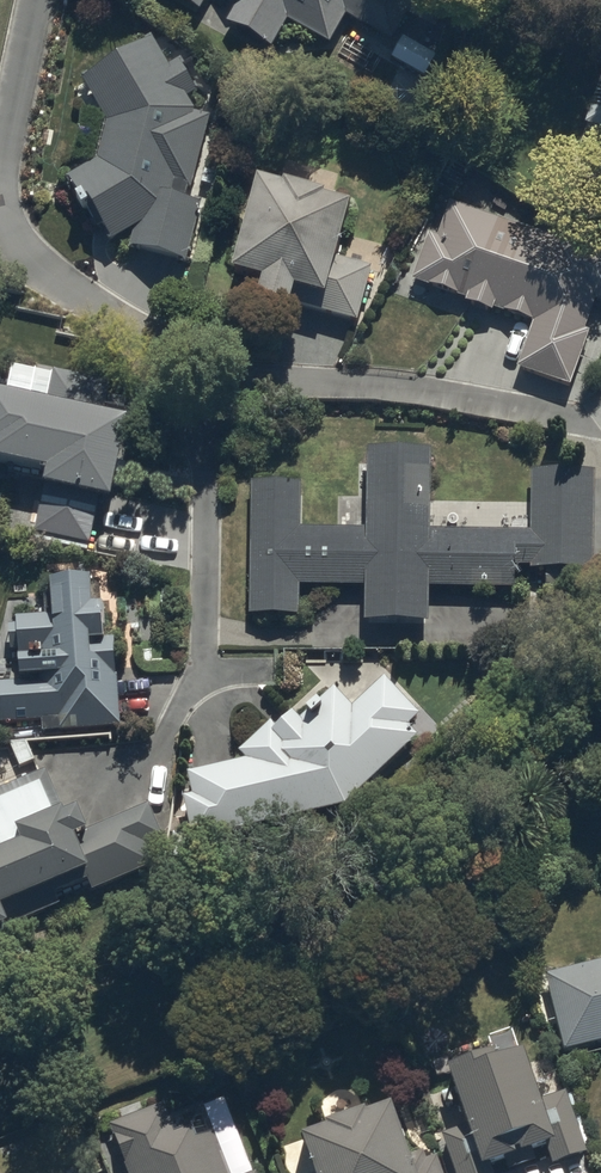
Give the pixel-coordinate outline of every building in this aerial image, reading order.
[(201,12),(208,0),(180,0),(201,12)] [(227,25),(274,51),(289,25),(331,48),(347,20),(393,46),(419,0),(241,0),(227,25)] [(97,163),(68,179),(94,224),(92,225),(96,232),(103,228),(113,245),(135,232),(129,253),(137,255),(138,252),(185,264),(202,204),(186,199),(188,191),(191,192),(211,118),(195,114),(187,100),(200,93),(182,60),(169,67),(152,38),(145,42),(147,46),(90,78),(89,75),(82,80),(107,123),(97,163)] [(585,126),(600,131),(600,78),(585,126)] [(285,191),(259,184),(234,276),(264,284),(258,305),(291,314),(293,308),(359,325),(374,270),(338,260),(352,209),(326,202),(327,198),(286,188),(285,191)] [(453,207),(440,242),(430,238),(413,283),(467,302),(466,305),(492,315),(494,311),(532,325),(516,371),(571,391),(592,333),(587,331),(597,304),(600,306),(600,247),(568,235),(563,247),(453,207)] [(0,398),(0,466),(49,477),(34,543),(88,554),(99,503),(114,506),(131,425),(105,419),(112,387),(54,375),(53,378),(14,369),(7,399),(0,398)] [(305,483),(251,483),(249,619),(301,620),(301,588),(365,589),(365,624),(426,625),(427,589),(515,590),(515,569),(529,569),(529,574),(594,574),(596,477),(533,477),(532,536),(431,535),(432,454),(369,453),(368,530),(304,529),(305,483)] [(0,685),(0,727),(42,724),(43,735),(121,729),(119,678),(116,677),(115,647),(105,647),(103,610),(95,610),(92,584),(53,587),(53,595),(44,596),(46,618),(18,619),(18,627),(10,627),(12,652),(19,651),(21,683),(0,685)] [(248,764),(190,777),(195,800),(185,802),(195,843),(346,810),(419,740),(410,730),(422,719),(385,680),(353,710),(335,690),(301,722),(294,716),(277,732),(272,726),(240,756),(248,764)] [(27,926),(26,923),(60,908),(56,900),(90,886),(93,894),(155,868),(146,848),(164,841),(150,808),(87,834),(80,818),(67,823),(46,775),(0,794),(0,937),(27,926)] [(545,979),(565,1056),(600,1047),(600,965),(545,979)] [(442,1138),(455,1172),(501,1172),(519,1167),(517,1163),(523,1161),(525,1164),(550,1155),(554,1168),(588,1156),(566,1097),(542,1105),(527,1061),(503,1070),(499,1059),(449,1077),(467,1129),(442,1138)] [(226,1100),(171,1121),(166,1108),(113,1128),(130,1172),(254,1172),(226,1100)] [(306,1146),(315,1172),(443,1172),(438,1159),(415,1168),(396,1114),(369,1124),(368,1120),(329,1134),(330,1138),(306,1146)]
